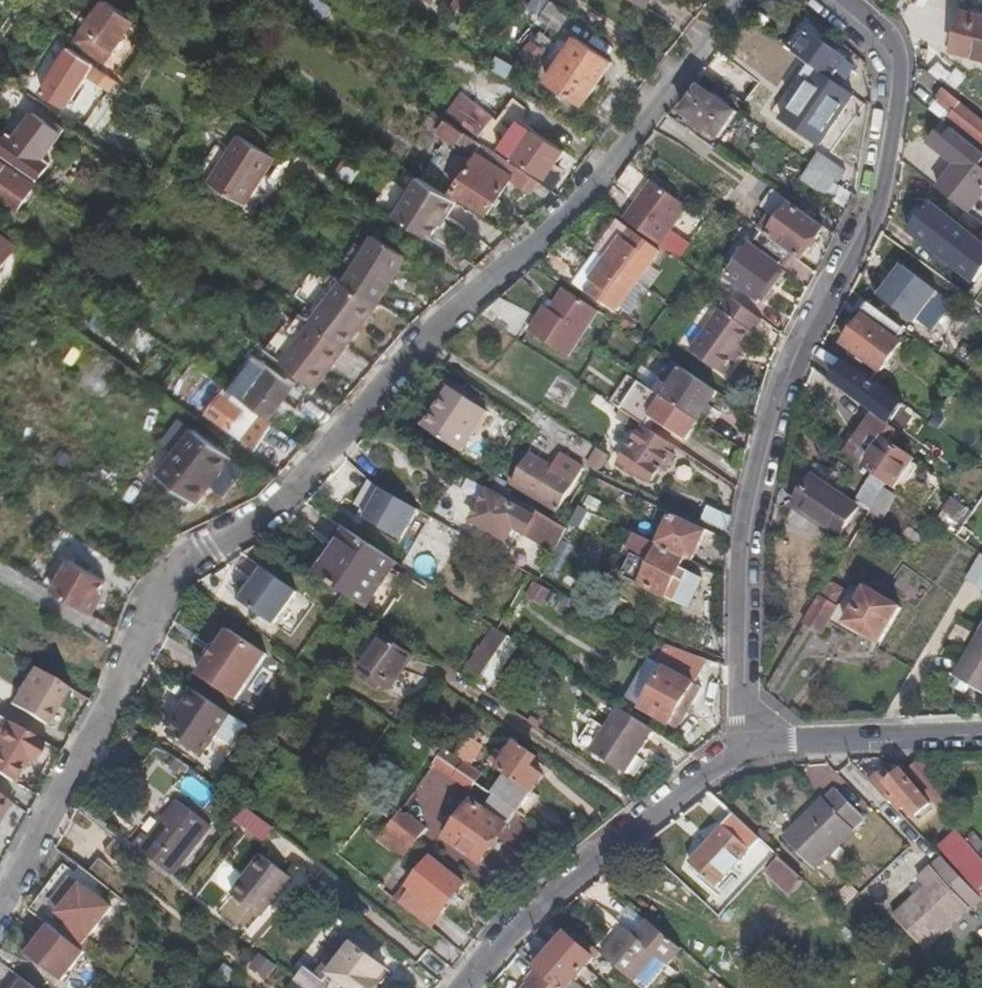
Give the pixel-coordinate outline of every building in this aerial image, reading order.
[(464,8),(472,13),(481,0),(455,0),(452,5),(461,13),(464,8)] [(572,13),(552,0),(551,0),(540,17),(560,30),(572,13)] [(107,62),(138,21),(110,1),(80,41),(107,62)] [(963,9),(955,48),(981,56),(981,14),(963,9)] [(536,32),(530,42),(544,51),(549,41),(536,32)] [(810,32),(794,52),(813,66),(831,79),(845,59),(810,32)] [(611,60),(575,36),(547,78),(583,102),(611,60)] [(544,51),(530,42),(522,55),(535,64),(544,51)] [(65,105),(90,73),(96,65),(73,49),(44,89),(65,105)] [(495,56),(489,68),(508,76),(513,64),(495,56)] [(101,82),(108,73),(96,65),(90,73),(101,82)] [(831,79),(813,66),(806,75),(812,80),(797,100),(805,107),(798,116),(807,123),(801,131),(817,142),(852,94),(831,79)] [(740,111),(703,85),(685,111),(721,138),(740,111)] [(947,89),(939,100),(953,112),(950,117),(981,143),(981,121),(961,103),(962,101),(947,89)] [(520,107),(523,100),(513,93),(509,100),(520,107)] [(38,178),(50,160),(43,155),(59,131),(34,112),(16,137),(9,133),(0,145),(0,151),(38,178)] [(471,130),(478,135),(489,118),(481,113),(471,130)] [(471,152),(472,150),(478,142),(443,117),(436,127),(471,152)] [(504,152),(513,159),(534,128),(525,122),(504,152)] [(513,159),(544,179),(565,148),(534,128),(513,159)] [(980,150),(955,130),(947,140),(940,134),(932,143),(964,169),(980,150)] [(239,132),(207,179),(245,205),(277,159),(239,132)] [(521,189),(529,177),(478,142),(472,150),(476,153),(451,191),(484,213),(506,179),(521,189)] [(820,148),(812,161),(816,163),(838,179),(846,166),(820,148)] [(0,158),(0,201),(1,202),(3,199),(19,210),(37,184),(0,158)] [(838,179),(816,163),(806,178),(828,192),(838,179)] [(438,225),(455,199),(419,175),(393,214),(429,237),(438,225)] [(690,242),(673,232),(690,204),(648,180),(622,223),(681,257),(690,242)] [(967,211),(946,195),(927,180),(912,200),(981,254),(981,223),(967,211)] [(946,195),(967,211),(977,198),(956,182),(946,195)] [(794,204),(781,194),(770,210),(771,212),(782,220),(794,204)] [(782,220),(771,212),(757,230),(759,231),(790,254),(799,261),(824,225),(794,204),(782,220)] [(379,225),(374,234),(399,250),(404,241),(379,225)] [(589,291),(604,301),(648,241),(632,231),(626,240),(621,237),(590,278),(595,281),(589,291)] [(782,266),(790,254),(759,231),(747,249),(729,276),(760,298),(782,266)] [(345,280),(379,300),(397,271),(408,256),(399,250),(374,234),(345,280)] [(14,247),(0,235),(0,265),(14,247)] [(604,301),(616,310),(619,307),(626,297),(660,249),(648,241),(604,301)] [(729,276),(747,249),(740,245),(721,271),(729,276)] [(575,282),(589,291),(595,281),(590,278),(605,258),(596,251),(575,282)] [(921,325),(943,291),(898,263),(877,297),(921,325)] [(786,269),(782,266),(760,298),(764,301),(786,269)] [(568,356),(599,310),(566,288),(552,309),(547,306),(530,330),(568,356)] [(746,345),(764,320),(732,296),(691,353),(727,377),(743,356),(740,354),(746,345)] [(626,297),(619,307),(636,318),(643,308),(626,297)] [(898,339),(906,328),(867,298),(859,309),(867,314),(847,342),(884,370),(903,344),(898,339)] [(645,341),(650,333),(627,318),(621,326),(645,341)] [(645,341),(659,351),(664,342),(650,333),(645,341)] [(749,348),(746,345),(740,354),(743,356),(749,348)] [(846,383),(857,368),(832,349),(820,364),(846,383)] [(252,353),(295,384),(298,381),(255,350),(252,353)] [(262,406),(273,414),(295,384),(252,353),(230,383),(262,406)] [(677,389),(689,371),(683,367),(671,385),(677,389)] [(701,421),(720,392),(689,371),(677,389),(671,385),(664,395),(665,396),(701,421)] [(612,399),(625,407),(641,382),(629,374),(612,399)] [(691,439),(703,421),(701,421),(665,396),(664,398),(641,382),(625,407),(649,425),(657,415),(669,424),(691,439)] [(242,434),(262,406),(230,383),(210,410),(242,434)] [(454,385),(428,425),(466,449),(493,409),(454,385)] [(620,416),(644,433),(648,426),(624,410),(620,416)] [(883,439),(894,425),(875,410),(844,452),(864,467),(866,465),(895,486),(914,462),(883,439)] [(673,444),(683,450),(691,439),(669,424),(661,435),(673,444)] [(670,449),(673,444),(661,435),(648,426),(644,433),(623,465),(638,475),(640,471),(655,481),(664,469),(668,471),(679,455),(670,449)] [(205,499),(235,457),(198,430),(167,471),(205,499)] [(603,460),(608,450),(591,439),(586,449),(603,460)] [(603,460),(609,463),(615,451),(609,448),(608,450),(603,460)] [(578,480),(532,451),(513,480),(560,510),(578,480)] [(599,468),(615,475),(618,468),(609,463),(603,460),(599,468)] [(840,534),(858,508),(814,478),(795,504),(840,534)] [(905,495),(933,514),(943,499),(916,479),(905,495)] [(354,508),(365,512),(377,486),(366,481),(354,508)] [(870,512),(883,489),(871,482),(858,504),(870,512)] [(535,516),(539,509),(496,483),(492,489),(535,516)] [(380,488),(363,518),(401,540),(419,510),(380,488)] [(526,531),(535,516),(492,489),(476,517),(508,537),(516,524),(526,531)] [(933,514),(959,534),(964,527),(969,519),(943,499),(933,514)] [(582,503),(575,516),(583,521),(590,507),(582,503)] [(705,519),(730,531),(734,516),(711,505),(705,519)] [(688,557),(694,560),(708,531),(674,514),(660,543),(688,557)] [(977,525),(969,519),(964,527),(972,532),(977,525)] [(549,537),(560,544),(569,527),(558,521),(549,537)] [(318,574),(365,607),(399,559),(351,528),(318,574)] [(682,568),(688,557),(660,543),(648,566),(636,562),(629,577),(673,599),(688,571),(682,568)] [(970,579),(981,586),(981,559),(970,579)] [(70,560),(53,590),(92,613),(101,599),(97,597),(100,591),(107,580),(70,560)] [(261,566),(237,598),(274,624),(297,592),(261,566)] [(832,577),(806,622),(826,632),(834,617),(850,588),(832,577)] [(531,581),(525,598),(544,605),(550,588),(531,581)] [(850,588),(834,617),(869,637),(873,631),(849,616),(866,588),(854,581),(850,588)] [(849,616),(873,631),(886,638),(904,603),(869,583),(866,588),(849,616)] [(462,675),(475,684),(511,635),(497,625),(462,675)] [(414,655),(380,628),(360,656),(364,659),(359,666),(370,673),(367,678),(379,687),(383,682),(390,689),(414,655)] [(268,654),(230,629),(199,676),(236,701),(268,654)] [(958,676),(981,690),(981,635),(958,676)] [(671,726),(711,660),(677,648),(670,667),(668,667),(658,684),(660,685),(645,709),(671,726)] [(48,724),(71,688),(35,666),(13,704),(48,724)] [(198,758),(229,718),(195,692),(182,709),(184,711),(167,735),(198,758)] [(628,774),(656,732),(621,708),(593,749),(628,774)] [(40,738),(2,716),(0,719),(0,772),(9,777),(23,752),(30,756),(40,738)] [(485,749),(472,739),(460,755),(472,765),(485,749)] [(494,794),(518,812),(543,777),(530,767),(537,759),(517,743),(508,757),(499,751),(491,763),(508,774),(494,794)] [(467,765),(445,750),(437,763),(458,778),(467,765)] [(956,800),(921,762),(910,773),(944,812),(956,800)] [(467,765),(458,778),(474,790),(478,784),(482,777),(467,765)] [(866,775),(894,804),(897,799),(906,809),(910,805),(920,817),(934,804),(904,771),(892,782),(876,766),(866,775)] [(868,820),(839,790),(789,836),(817,868),(868,820)] [(10,801),(0,795),(0,818),(10,801)] [(510,823),(475,798),(447,836),(482,862),(510,823)] [(136,844),(176,876),(215,826),(182,799),(152,835),(147,830),(136,844)] [(263,843),(274,827),(242,806),(232,822),(263,843)] [(390,823),(417,842),(423,834),(397,813),(390,823)] [(719,887),(762,840),(736,814),(693,861),(719,887)] [(409,852),(417,842),(390,823),(383,833),(409,852)] [(981,866),(981,856),(961,832),(952,841),(978,871),(981,866)] [(776,854),(763,869),(789,893),(803,879),(776,854)] [(231,900),(265,917),(288,872),(255,855),(231,900)] [(928,950),(981,898),(944,858),(921,881),(928,890),(910,908),(908,906),(896,918),(928,950)] [(465,886),(431,860),(410,888),(445,914),(465,886)] [(90,933),(111,907),(84,886),(83,887),(72,878),(54,900),(65,910),(64,912),(90,933)] [(254,941),(272,925),(263,916),(246,932),(254,941)] [(85,948),(49,921),(40,933),(43,936),(32,952),(66,978),(87,949),(85,948)] [(686,950),(653,921),(639,937),(631,930),(608,956),(638,983),(660,958),(672,967),(686,950)] [(556,948),(585,974),(590,968),(604,952),(584,936),(579,941),(570,933),(556,948)] [(351,985),(355,987),(379,987),(384,981),(381,978),(389,967),(350,936),(328,966),(316,957),(298,979),(307,986),(309,987),(349,987),(351,985)] [(98,948),(89,942),(85,948),(87,949),(93,955),(98,948)] [(579,981),(585,974),(556,948),(539,969),(560,987),(573,987),(579,981)] [(249,968),(268,980),(277,965),(257,954),(249,968)] [(529,960),(518,972),(527,980),(520,987),(560,987),(539,969),(529,960)] [(585,974),(597,984),(601,979),(590,968),(585,974)] [(18,972),(6,987),(16,987),(24,977),(18,972)] [(16,987),(39,987),(24,977),(16,987)]
